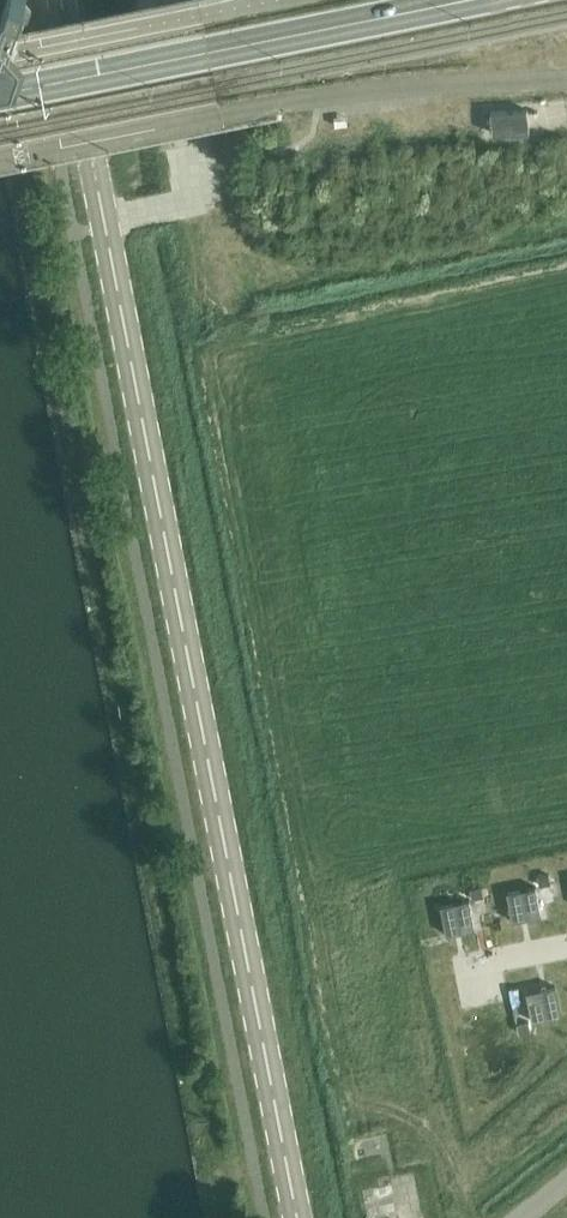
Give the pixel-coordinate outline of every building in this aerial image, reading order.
[(4,14),(2,23),(0,28),(0,91),(18,88),(28,56),(13,39),(17,28),(26,0),(0,0),(0,13),(4,14)] [(528,108),(491,110),(492,121),(493,132),(529,131),(528,108)] [(373,110),(361,110),(362,136),(374,136),(373,110)] [(548,875),(538,877),(540,886),(550,884),(548,875)] [(536,886),(507,892),(512,921),(515,920),(541,915),(536,886)] [(482,888),(472,890),(475,899),(484,897),(482,888)] [(469,899),(440,905),(446,934),(448,933),(475,928),(469,899)] [(553,986),(526,991),(532,1020),(561,1014),(555,985),(553,986)] [(528,1021),(518,1023),(520,1032),(530,1030),(528,1021)] [(392,1185),(372,1189),(375,1202),(394,1198),(392,1185)]
